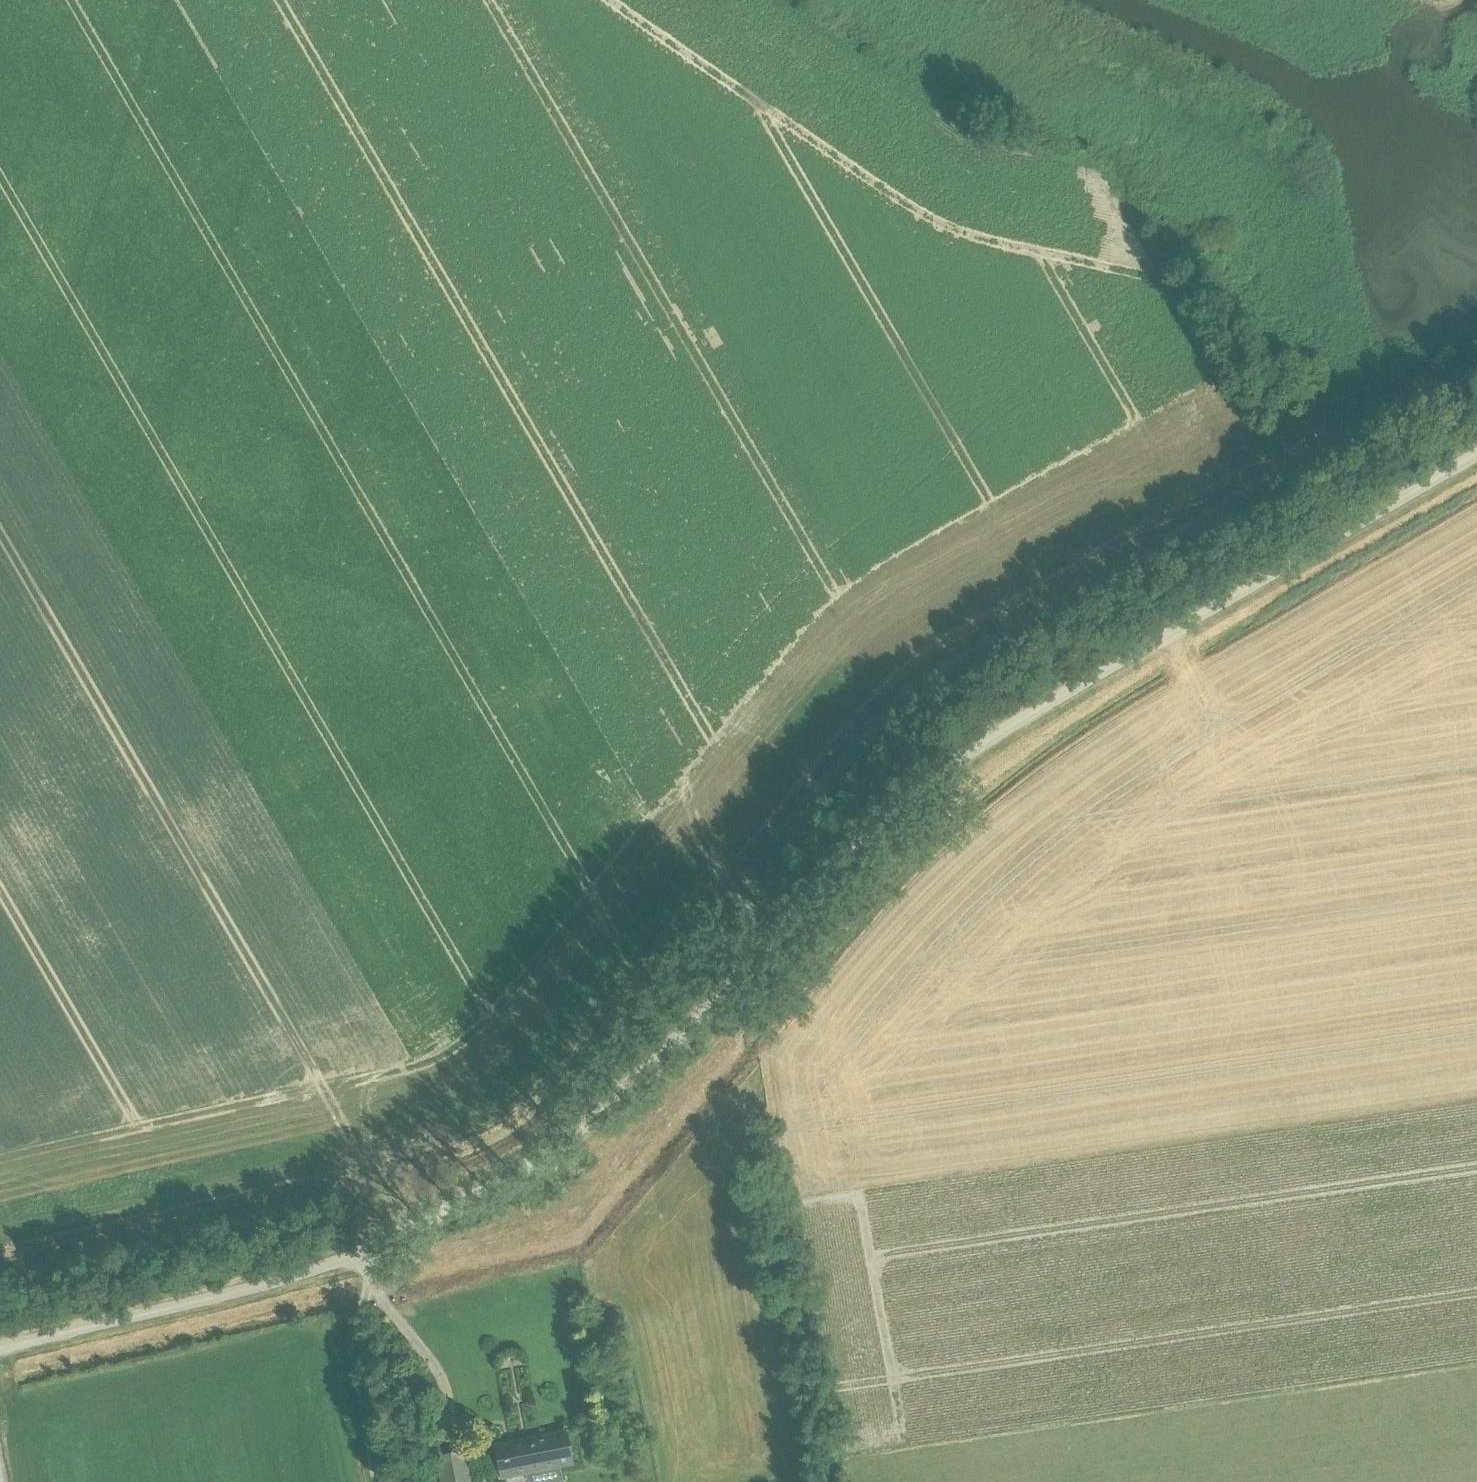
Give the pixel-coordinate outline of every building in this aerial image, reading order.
[(504,1354),(487,1359),(490,1369),(506,1365),(504,1354)] [(496,1446),(502,1478),(573,1464),(567,1432),(496,1446)] [(443,1481),(470,1481),(465,1453),(438,1458),(443,1481)]
